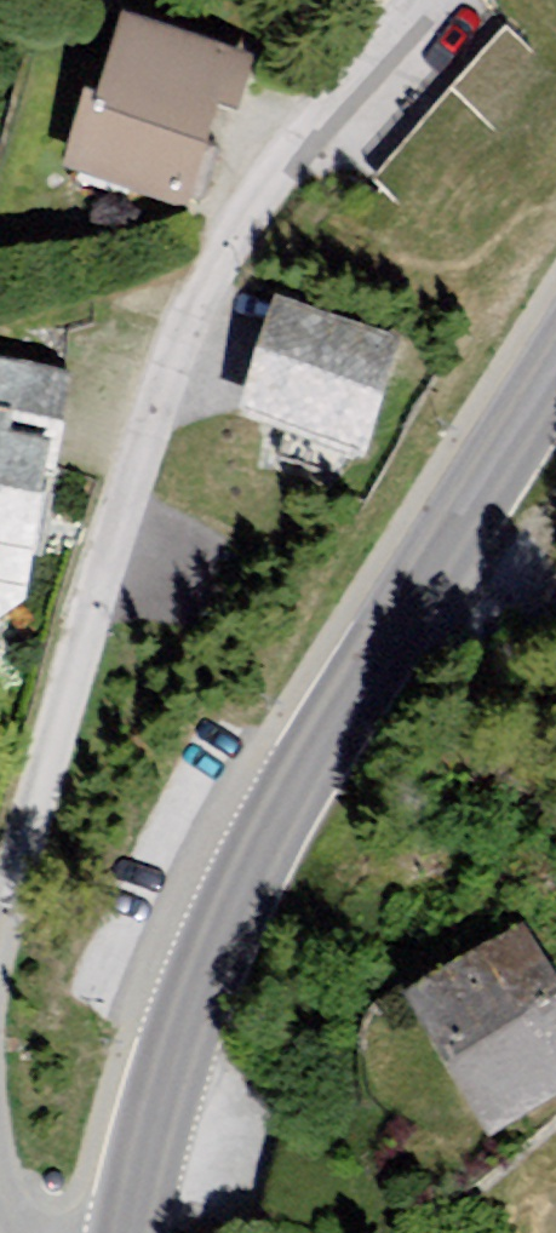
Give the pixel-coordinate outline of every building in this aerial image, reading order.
[(247,70),(132,32),(80,185),(195,224),(247,70)] [(402,343),(284,313),(251,442),(368,472),(402,343)] [(0,367),(0,649),(20,653),(69,379),(0,367)] [(421,1009),(512,1144),(555,1115),(555,992),(522,942),(421,1009)]
